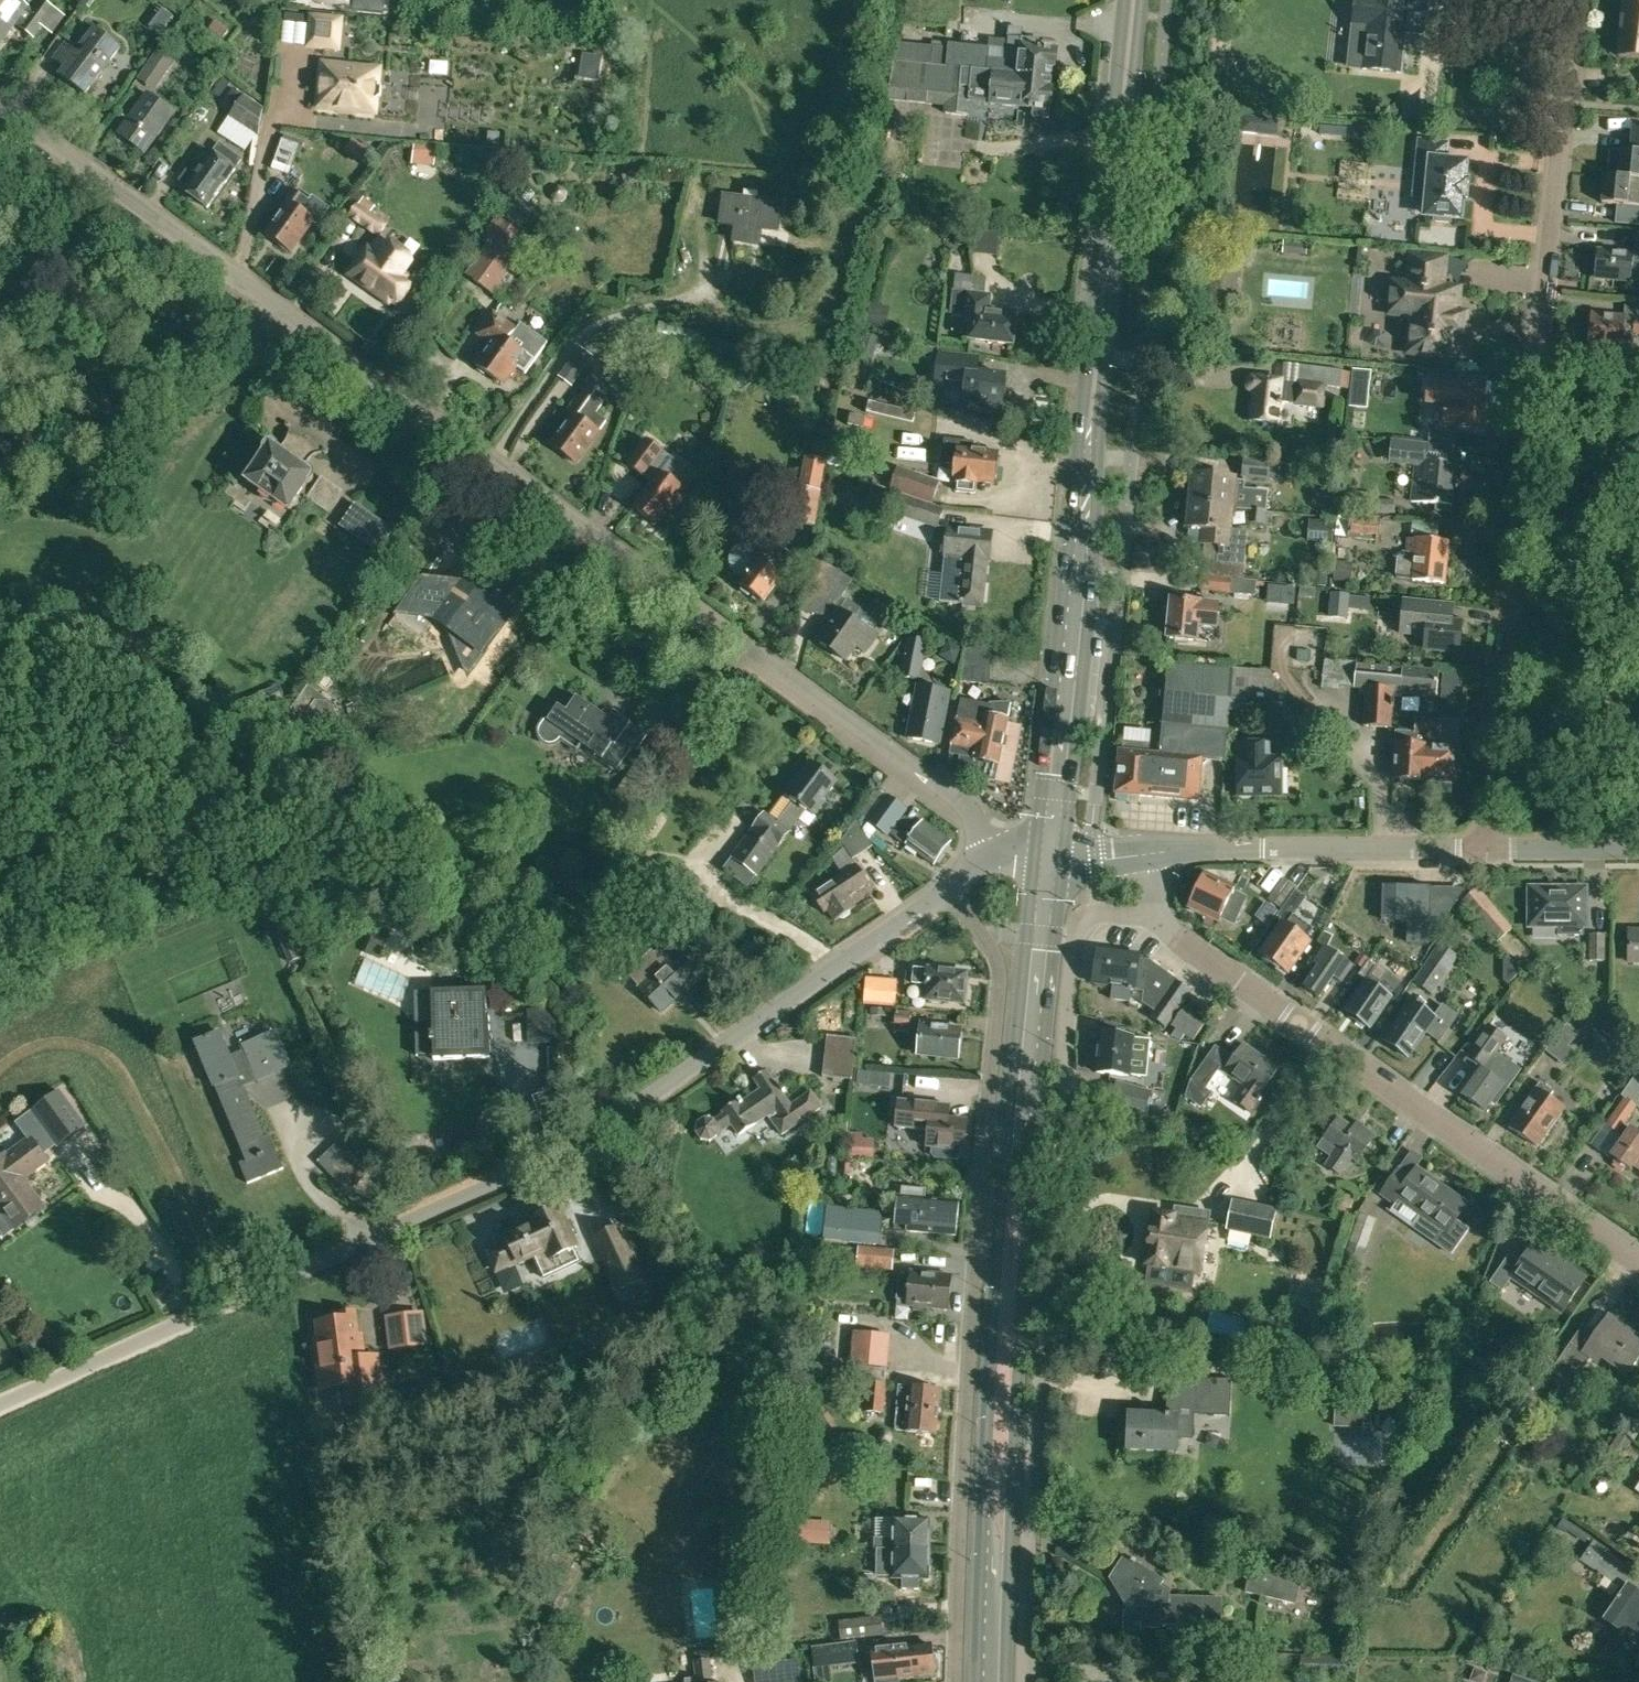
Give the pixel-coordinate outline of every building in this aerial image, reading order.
[(16,25),(34,38),(56,8),(45,0),(38,0),(31,9),(29,7),(19,0),(9,0),(0,12),(0,47),(16,25)] [(9,0),(0,0),(0,12),(9,0)] [(1352,27),(1351,44),(1364,45),(1362,69),(1401,73),(1405,32),(1422,34),(1424,17),(1408,16),(1410,0),(1355,0),(1352,27)] [(1638,29),(1638,0),(1625,0),(1622,28),(1638,29)] [(308,46),(324,47),(339,49),(342,18),(311,15),(308,46)] [(212,29),(222,37),(228,29),(218,22),(212,29)] [(933,46),(932,63),(949,65),(1017,72),(1051,76),(1052,66),(1054,67),(1056,49),(1039,47),(1040,40),(1022,38),(1023,28),(1009,27),(1006,49),(989,47),(948,43),(948,47),(933,46)] [(1622,28),(1619,56),(1638,59),(1638,29),(1622,28)] [(60,76),(85,95),(120,48),(95,29),(82,46),(89,52),(85,58),(66,44),(53,61),(65,69),(60,76)] [(898,60),(906,61),(930,63),(931,46),(899,44),(898,60)] [(137,79),(154,91),(175,62),(158,50),(137,79)] [(598,80),(601,57),(589,55),(585,78),(598,80)] [(273,79),(280,80),(283,58),(275,57),(273,79)] [(379,80),(380,69),(323,64),(318,108),(376,112),(377,98),(383,94),(384,85),(379,80)] [(945,105),(944,114),(969,116),(972,86),(991,88),(990,104),(1032,108),(1032,116),(1049,117),(1052,86),(1050,86),(1051,76),(1017,72),(949,65),(945,105)] [(237,103),(243,94),(233,87),(227,96),(237,103)] [(119,134),(145,153),(174,113),(148,94),(119,134)] [(217,133),(244,150),(255,135),(259,137),(263,108),(244,94),(217,133)] [(1241,132),(1256,134),(1258,116),(1243,115),(1241,132)] [(1373,125),(1354,123),(1352,137),(1371,139),(1373,125)] [(1638,178),(1638,130),(1631,129),(1629,151),(1608,149),(1606,175),(1638,178)] [(488,132),(487,142),(499,143),(500,133),(488,132)] [(272,168),(288,174),(299,145),(282,139),(272,168)] [(1434,222),(1452,223),(1452,218),(1459,218),(1461,200),(1464,200),(1465,183),(1463,182),(1464,164),(1445,162),(1446,145),(1419,142),(1414,196),(1428,197),(1426,215),(1434,216),(1434,222)] [(185,191),(209,208),(243,160),(220,143),(197,176),(187,169),(180,179),(189,186),(185,191)] [(1638,225),(1638,178),(1606,175),(1604,175),(1601,203),(1623,205),(1621,223),(1638,225)] [(1253,177),(1253,227),(1279,227),(1280,178),(1253,177)] [(565,188),(558,186),(552,189),(551,196),(554,202),(561,203),(566,200),(568,193),(565,188)] [(290,204),(267,233),(291,251),(313,221),(318,225),(330,209),(313,196),(309,201),(294,189),(285,201),(290,204)] [(348,216),(378,237),(388,223),(372,212),(378,204),(364,195),(348,216)] [(503,217),(521,229),(531,214),(513,202),(503,217)] [(768,234),(790,233),(789,213),(740,215),(742,249),(768,248),(768,234)] [(467,275),(493,294),(519,257),(507,248),(519,232),(497,217),(482,238),(488,243),(487,244),(488,246),(467,275)] [(954,233),(955,246),(971,244),(970,231),(954,233)] [(391,299),(398,304),(402,301),(409,292),(411,285),(405,281),(408,278),(402,274),(410,263),(409,256),(394,245),(390,251),(380,243),(373,252),(368,249),(350,275),(389,303),(391,299)] [(1638,281),(1638,253),(1634,252),(1634,256),(1597,252),(1595,276),(1638,281)] [(1409,354),(1453,358),(1455,332),(1464,333),(1466,315),(1457,314),(1459,288),(1443,287),(1445,258),(1410,255),(1408,284),(1392,282),(1390,308),(1391,308),(1392,305),(1413,307),(1409,354)] [(970,338),(1013,342),(1016,312),(988,309),(990,293),(986,293),(987,276),(956,273),(952,313),(972,315),(970,338)] [(1589,365),(1617,367),(1619,347),(1623,348),(1626,319),(1626,318),(1624,318),(1592,314),(1589,344),(1591,345),(1589,365)] [(477,365),(502,384),(514,366),(525,374),(536,359),(547,344),(520,324),(515,330),(493,315),(478,336),(489,343),(485,350),(487,351),(477,365)] [(869,378),(880,339),(865,334),(853,373),(869,378)] [(558,376),(572,387),(594,356),(580,346),(558,376)] [(931,362),(933,348),(925,347),(922,360),(931,362)] [(965,401),(1003,405),(1007,375),(977,371),(980,355),(938,350),(933,386),(966,389),(965,401)] [(1252,420),(1279,424),(1281,401),(1321,406),(1324,385),(1349,388),(1351,371),(1300,365),(1298,381),(1253,376),(1250,377),(1248,379),(1247,386),(1248,388),(1251,390),(1255,391),(1252,420)] [(1351,394),(1368,395),(1371,371),(1353,369),(1351,394)] [(1455,426),(1482,428),(1485,395),(1457,392),(1459,375),(1429,372),(1427,403),(1446,405),(1445,423),(1455,424),(1455,426)] [(553,446),(576,462),(606,421),(596,413),(607,398),(590,386),(571,413),(575,416),(553,446)] [(1429,430),(1428,444),(1454,446),(1455,433),(1429,430)] [(635,508),(656,523),(664,511),(670,516),(682,500),(676,496),(683,487),(680,485),(689,472),(678,464),(643,439),(625,465),(651,485),(635,508)] [(955,493),(976,495),(978,482),(996,484),(999,452),(973,449),(974,442),(945,439),(943,462),(955,464),(954,480),(956,480),(955,493)] [(906,466),(935,468),(936,441),(915,440),(915,442),(886,441),(886,454),(907,454),(906,466)] [(1390,455),(1389,464),(1415,467),(1413,488),(1411,501),(1437,504),(1436,510),(1449,511),(1449,505),(1451,505),(1455,463),(1452,463),(1454,446),(1428,444),(1392,441),(1390,455)] [(277,501),(288,510),(308,483),(310,482),(311,481),(312,480),(313,478),(313,477),(313,476),(313,475),(313,474),(313,473),(312,472),(311,471),(310,470),(309,469),(308,469),(306,469),(305,469),(278,450),(278,448),(277,447),(276,446),(275,445),(274,444),(272,444),(270,444),(269,444),(268,444),(267,445),(266,446),(265,447),(265,448),(264,450),(264,451),(264,452),(245,479),(257,487),(257,489),(258,493),(260,496),(265,500),(269,501),(272,502),(277,501)] [(826,465),(855,473),(859,459),(829,451),(826,465)] [(788,520),(816,525),(823,491),(816,490),(824,461),(804,457),(797,486),(794,485),(788,520)] [(1241,477),(1271,480),(1271,473),(1280,474),(1282,464),(1272,463),(1272,461),(1244,457),(1241,477)] [(889,489),(933,503),(940,480),(897,466),(889,489)] [(1194,476),(1191,504),(1231,508),(1249,510),(1252,510),(1254,492),(1244,491),(1245,481),(1233,480),(1194,476)] [(887,508),(893,492),(872,485),(866,501),(887,508)] [(896,518),(936,531),(942,510),(903,498),(896,518)] [(1377,499),(1376,512),(1393,513),(1394,501),(1377,499)] [(367,537),(364,542),(378,552),(393,530),(355,503),(343,520),(367,537)] [(1191,504),(1188,541),(1219,544),(1217,561),(1209,560),(1207,575),(1242,578),(1247,530),(1229,529),(1231,508),(1191,504)] [(1249,510),(1248,522),(1264,524),(1266,511),(1252,510),(1249,510)] [(1376,541),(1378,542),(1381,518),(1336,513),(1333,536),(1348,538),(1351,538),(1351,537),(1376,540),(1376,541)] [(1310,520),(1309,540),(1332,541),(1333,521),(1310,520)] [(939,601),(981,605),(986,558),(989,558),(991,531),(947,527),(939,601)] [(1396,578),(1443,583),(1447,540),(1408,536),(1406,557),(1398,556),(1396,578)] [(740,584),(763,602),(795,559),(771,541),(763,552),(756,547),(752,545),(749,544),(744,544),(740,545),(736,547),(733,550),(731,553),(730,558),(730,562),(731,567),(734,570),(744,578),(740,584)] [(810,554),(802,599),(835,605),(840,609),(834,617),(829,614),(812,637),(844,661),(856,646),(864,652),(876,636),(853,620),(861,608),(843,595),(854,579),(841,572),(810,554)] [(1334,564),(1332,580),(1346,582),(1347,565),(1334,564)] [(1312,585),(1324,586),(1325,572),(1313,571),(1312,585)] [(1255,596),(1256,581),(1257,580),(1242,579),(1202,575),(1200,591),(1247,595),(1255,596)] [(488,582),(430,577),(396,623),(421,642),(443,613),(457,624),(478,669),(523,607),(488,582)] [(1295,587),(1269,584),(1267,601),(1294,604),(1295,587)] [(1315,588),(1300,587),(1300,596),(1315,598),(1315,588)] [(1330,591),(1328,616),(1347,618),(1349,592),(1330,591)] [(1403,600),(1400,634),(1425,636),(1424,648),(1459,651),(1461,622),(1456,621),(1457,607),(1420,601),(1403,600)] [(1170,616),(1168,638),(1196,640),(1198,626),(1216,627),(1217,628),(1219,605),(1171,601),(1171,605),(1169,607),(1168,614),(1170,616)] [(899,676),(920,680),(928,641),(907,637),(899,676)] [(940,654),(952,663),(961,650),(948,641),(940,654)] [(1406,645),(1387,646),(1388,663),(1407,662),(1406,645)] [(961,681),(989,684),(994,651),(965,647),(961,681)] [(1437,694),(1439,670),(1356,662),(1354,685),(1366,687),(1362,724),(1389,727),(1391,706),(1393,706),(1394,700),(1392,699),(1393,690),(1437,694)] [(1230,711),(1272,714),(1285,715),(1287,692),(1269,671),(1168,663),(1161,745),(1122,741),(1121,750),(1117,793),(1153,796),(1200,800),(1204,757),(1226,758),(1230,711)] [(1454,699),(1454,686),(1442,685),(1441,698),(1454,699)] [(293,706),(271,734),(282,744),(296,726),(313,727),(306,713),(316,699),(331,701),(309,686),(293,706)] [(908,738),(939,745),(949,692),(918,686),(908,738)] [(240,706),(249,725),(285,707),(276,689),(240,706)] [(582,744),(617,768),(632,747),(637,750),(648,734),(614,712),(609,718),(576,696),(567,711),(558,705),(548,720),(546,718),(538,729),(539,734),(541,739),(545,743),(552,743),(556,742),(559,740),(576,751),(582,744)] [(313,727),(329,729),(338,716),(331,701),(316,699),(306,713),(313,727)] [(953,733),(1017,746),(1022,725),(1007,722),(1010,703),(985,704),(960,700),(953,733)] [(1285,715),(1272,714),(1271,732),(1305,735),(1306,717),(1285,715)] [(1428,720),(1416,719),(1415,733),(1428,734),(1428,720)] [(1428,734),(1425,779),(1454,781),(1456,747),(1455,747),(1457,722),(1428,720),(1428,734)] [(1130,739),(1155,741),(1156,729),(1131,727),(1130,739)] [(995,781),(1010,784),(1017,746),(953,733),(947,764),(962,767),(960,778),(970,780),(971,776),(995,781)] [(1415,738),(1396,737),(1396,746),(1394,777),(1425,779),(1428,734),(1415,733),(1415,738)] [(627,785),(642,796),(673,751),(653,738),(625,778),(627,785)] [(1251,798),(1253,794),(1281,793),(1280,757),(1270,757),(1270,742),(1242,743),(1242,758),(1238,758),(1239,794),(1242,798),(1251,798)] [(756,877),(808,809),(814,814),(825,800),(821,798),(834,781),(811,763),(801,777),(798,775),(785,792),(795,799),(778,822),(764,811),(730,857),(756,877)] [(918,853),(934,865),(951,843),(922,821),(918,827),(905,817),(904,819),(901,817),(907,809),(887,795),(877,788),(859,815),(888,835),(890,832),(896,837),(907,846),(904,849),(915,857),(918,853)] [(1159,828),(1159,812),(1146,813),(1146,829),(1159,828)] [(845,847),(854,859),(873,846),(856,820),(841,841),(845,847)] [(844,874),(812,895),(824,913),(828,910),(834,921),(839,917),(843,918),(850,914),(850,910),(856,907),(849,896),(869,883),(858,865),(844,874)] [(1220,918),(1234,924),(1246,899),(1232,892),(1234,887),(1205,873),(1197,891),(1194,889),(1188,903),(1190,903),(1188,908),(1218,922),(1220,918)] [(1268,899),(1282,909),(1298,888),(1284,877),(1268,899)] [(1478,885),(1460,900),(1497,942),(1514,927),(1478,885)] [(1434,887),(1386,887),(1387,918),(1413,918),(1414,944),(1432,944),(1460,900),(1434,900),(1434,887)] [(1558,935),(1583,935),(1583,925),(1585,925),(1585,888),(1529,888),(1529,925),(1558,925),(1558,935)] [(1260,953),(1287,972),(1310,940),(1312,942),(1319,932),(1294,914),(1287,924),(1282,921),(1260,953)] [(1638,961),(1638,930),(1629,930),(1629,962),(1638,961)] [(1590,933),(1590,961),(1605,960),(1605,933),(1590,933)] [(370,944),(379,948),(383,939),(374,936),(370,944)] [(652,952),(628,973),(640,986),(639,988),(661,1013),(675,1001),(676,1002),(677,1001),(676,1000),(683,993),(684,994),(685,994),(684,992),(704,974),(676,942),(664,953),(661,949),(654,955),(652,952)] [(304,944),(285,953),(289,963),(308,955),(304,944)] [(1314,961),(1318,965),(1304,985),(1319,995),(1333,975),(1343,981),(1354,964),(1325,944),(1322,948),(1314,961)] [(1149,1016),(1165,1027),(1191,991),(1149,964),(1139,963),(1140,955),(1112,951),(1112,950),(1098,948),(1097,957),(1093,957),(1090,979),(1094,980),(1094,984),(1112,986),(1111,999),(1129,1001),(1131,989),(1144,991),(1142,1002),(1153,1010),(1149,1016)] [(1362,968),(1369,958),(1360,953),(1354,962),(1362,968)] [(1413,981),(1432,995),(1449,970),(1429,957),(1413,981)] [(1365,1022),(1368,1024),(1400,979),(1377,963),(1346,1008),(1358,1017),(1356,1019),(1363,1024),(1365,1022)] [(925,999),(964,1003),(967,972),(928,968),(928,970),(914,968),(913,982),(927,984),(925,999)] [(863,1004),(895,1007),(896,1001),(897,991),(898,978),(865,975),(863,1004)] [(434,1054),(434,1059),(490,1057),(489,1017),(486,1017),(485,991),(433,993),(433,1022),(417,1022),(419,1055),(434,1054)] [(1386,1037),(1409,1053),(1423,1033),(1438,1043),(1457,1016),(1441,1005),(1431,1017),(1420,1009),(1423,1004),(1411,996),(1404,1005),(1407,1007),(1386,1037)] [(1171,1025),(1193,1040),(1207,1021),(1185,1005),(1171,1025)] [(528,1015),(530,1044),(562,1043),(562,1029),(551,1007),(528,1008),(528,1015)] [(871,1015),(886,1016),(886,1008),(871,1007),(871,1015)] [(895,1025),(910,1027),(911,1012),(896,1010),(895,1025)] [(1577,1020),(1584,1026),(1589,1019),(1582,1013),(1577,1020)] [(918,1054),(958,1058),(961,1028),(936,1026),(936,1024),(921,1022),(918,1054)] [(1465,1054),(1485,1069),(1507,1038),(1487,1023),(1465,1054)] [(1545,1050),(1567,1067),(1579,1052),(1570,1045),(1580,1033),(1567,1023),(1545,1050)] [(217,1084),(248,1159),(240,1162),(248,1183),(284,1168),(270,1134),(264,1137),(243,1084),(289,1066),(275,1033),(242,1046),(244,1050),(230,1056),(220,1032),(196,1042),(214,1085),(217,1084)] [(858,1038),(828,1035),(823,1077),(853,1080),(858,1038)] [(1130,1075),(1148,1077),(1152,1039),(1133,1037),(1133,1039),(1099,1036),(1096,1073),(1130,1076),(1130,1075)] [(1232,1102),(1251,1115),(1262,1099),(1258,1096),(1276,1071),(1243,1047),(1225,1073),(1243,1086),(1232,1102)] [(1460,1090),(1484,1107),(1492,1096),(1498,1100),(1504,1091),(1509,1085),(1510,1080),(1509,1075),(1499,1068),(1489,1070),(1486,1072),(1478,1066),(1460,1090)] [(701,1139),(710,1140),(717,1136),(717,1134),(732,1124),(739,1135),(768,1116),(782,1134),(822,1107),(812,1091),(791,1105),(783,1092),(766,1069),(754,1078),(761,1089),(742,1102),(740,1099),(722,1111),(724,1114),(714,1120),(705,1118),(697,1124),(696,1132),(701,1139)] [(889,1086),(890,1074),(858,1071),(857,1083),(889,1086)] [(1638,1110),(1638,1080),(1634,1076),(1619,1096),(1638,1110)] [(1151,1093),(1116,1082),(1109,1106),(1144,1117),(1151,1093)] [(1509,1126),(1537,1146),(1564,1108),(1549,1097),(1553,1091),(1540,1082),(1509,1126)] [(0,1158),(0,1230),(4,1236),(15,1228),(16,1229),(45,1208),(22,1177),(31,1170),(33,1172),(48,1161),(42,1152),(55,1142),(58,1146),(85,1126),(60,1092),(32,1112),(34,1113),(19,1125),(29,1138),(6,1155),(5,1154),(0,1158)] [(934,1157),(955,1159),(959,1156),(960,1150),(965,1150),(965,1147),(966,1146),(967,1139),(966,1136),(968,1120),(947,1118),(948,1112),(947,1112),(947,1106),(915,1102),(898,1100),(896,1122),(896,1127),(928,1131),(927,1146),(932,1147),(931,1153),(934,1157)] [(1638,1168),(1638,1132),(1630,1126),(1630,1127),(1622,1122),(1630,1110),(1620,1103),(1606,1123),(1616,1130),(1617,1128),(1626,1134),(1611,1155),(1616,1158),(1614,1162),(1625,1170),(1627,1166),(1630,1168),(1633,1164),(1638,1168)] [(1327,1165),(1340,1174),(1351,1157),(1357,1161),(1373,1137),(1355,1125),(1353,1129),(1337,1118),(1318,1147),(1332,1157),(1327,1165)] [(849,1133),(848,1158),(862,1159),(863,1134),(849,1133)] [(337,1180),(349,1192),(370,1171),(359,1159),(337,1180)] [(1412,1228),(1452,1255),(1470,1229),(1456,1219),(1467,1204),(1418,1170),(1413,1176),(1400,1167),(1381,1194),(1394,1203),(1397,1198),(1421,1215),(1412,1228)] [(957,1201),(924,1198),(925,1188),(924,1188),(924,1189),(901,1187),(898,1214),(907,1215),(906,1231),(954,1235),(957,1201)] [(1332,1216),(1346,1219),(1353,1196),(1338,1193),(1332,1216)] [(1227,1231),(1275,1239),(1279,1212),(1232,1204),(1227,1231)] [(832,1240),(880,1245),(883,1210),(826,1205),(822,1239),(832,1240)] [(572,1236),(576,1234),(570,1222),(566,1224),(559,1209),(534,1221),(536,1225),(508,1238),(509,1241),(488,1251),(497,1271),(519,1261),(520,1264),(548,1251),(551,1259),(557,1256),(563,1269),(578,1262),(572,1249),(577,1247),(572,1236)] [(1348,1246),(1364,1252),(1376,1219),(1360,1213),(1348,1246)] [(1146,1275),(1163,1277),(1164,1269),(1199,1274),(1207,1222),(1201,1221),(1202,1216),(1193,1215),(1193,1220),(1151,1214),(1143,1266),(1147,1266),(1146,1275)] [(593,1238),(618,1292),(647,1278),(622,1224),(593,1238)] [(1562,1311),(1584,1280),(1567,1269),(1566,1270),(1547,1257),(1548,1255),(1533,1245),(1521,1263),(1509,1255),(1491,1282),(1502,1290),(1512,1276),(1562,1311)] [(856,1267),(892,1270),(894,1250),(858,1247),(856,1267)] [(557,1292),(595,1281),(591,1267),(553,1278),(557,1292)] [(913,1309),(925,1311),(925,1307),(948,1310),(951,1275),(911,1271),(910,1277),(899,1276),(896,1304),(913,1306),(913,1309)] [(345,1387),(347,1404),(384,1400),(378,1356),(364,1358),(361,1335),(358,1335),(355,1312),(336,1314),(336,1320),(317,1322),(321,1355),(318,1356),(322,1390),(345,1387)] [(423,1313),(401,1316),(405,1351),(428,1348),(423,1313)] [(1572,1385),(1592,1356),(1599,1361),(1602,1356),(1628,1374),(1638,1358),(1638,1343),(1620,1330),(1623,1326),(1608,1316),(1584,1351),(1571,1342),(1551,1370),(1572,1385)] [(859,1365),(857,1386),(866,1387),(864,1412),(884,1413),(887,1383),(885,1383),(890,1334),(854,1330),(851,1364),(859,1365)] [(1125,1450),(1176,1452),(1178,1415),(1177,1415),(1178,1409),(1210,1410),(1211,1387),(1167,1384),(1165,1415),(1127,1413),(1127,1416),(1122,1416),(1121,1430),(1126,1430),(1126,1432),(1121,1432),(1120,1445),(1125,1445),(1125,1450)] [(905,1432),(936,1435),(940,1389),(899,1385),(895,1430),(905,1431),(905,1432)] [(436,1411),(431,1401),(418,1406),(422,1416),(436,1411)] [(1633,1440),(1638,1432),(1638,1403),(1620,1431),(1633,1440)] [(1348,1427),(1349,1411),(1336,1411),(1335,1426),(1348,1427)] [(885,1446),(886,1446),(889,1445),(891,1443),(893,1441),(894,1438),(893,1435),(892,1432),(889,1431),(887,1430),(885,1429),(882,1430),(879,1431),(878,1433),(877,1436),(877,1438),(877,1440),(878,1443),(881,1445),(883,1446),(885,1446)] [(1607,1452),(1614,1457),(1628,1439),(1621,1434),(1607,1452)] [(1393,1452),(1376,1454),(1378,1468),(1394,1466),(1393,1452)] [(1568,1531),(1584,1542),(1590,1535),(1565,1517),(1557,1527),(1566,1534),(1568,1531)] [(789,1542),(829,1544),(831,1521),(791,1519),(789,1542)] [(874,1548),(929,1549),(930,1519),(894,1519),(893,1537),(886,1536),(886,1538),(875,1538),(874,1548)] [(1580,1560),(1622,1589),(1635,1569),(1593,1541),(1580,1560)] [(902,1589),(919,1590),(919,1578),(928,1579),(929,1549),(874,1548),(874,1558),(886,1559),(886,1560),(893,1560),(893,1578),(902,1578),(902,1589)] [(1124,1630),(1144,1631),(1144,1628),(1160,1628),(1160,1623),(1220,1626),(1221,1598),(1169,1597),(1169,1589),(1161,1584),(1163,1581),(1125,1556),(1110,1579),(1125,1603),(1124,1630)] [(1282,1598),(1295,1601),(1300,1580),(1250,1569),(1244,1592),(1282,1601),(1282,1598)] [(1638,1634),(1638,1593),(1628,1586),(1605,1619),(1622,1631),(1626,1625),(1638,1634)] [(732,1639),(754,1641),(756,1614),(734,1612),(732,1639)] [(839,1621),(841,1640),(884,1635),(881,1616),(839,1621)] [(1238,1639),(1238,1650),(1253,1650),(1253,1639),(1238,1639)] [(812,1646),(815,1669),(860,1663),(856,1640),(812,1646)] [(875,1681),(900,1681),(900,1677),(934,1673),(931,1644),(872,1651),(875,1681)] [(1511,1663),(1516,1656),(1507,1650),(1502,1657),(1511,1663)] [(710,1660),(709,1660),(708,1651),(695,1652),(696,1661),(697,1679),(686,1680),(686,1681),(712,1681),(710,1660)] [(1301,1669),(1357,1672),(1357,1658),(1302,1656),(1301,1669)] [(1476,1681),(1483,1681),(1486,1681),(1488,1673),(1475,1669),(1471,1680),(1476,1681)]
